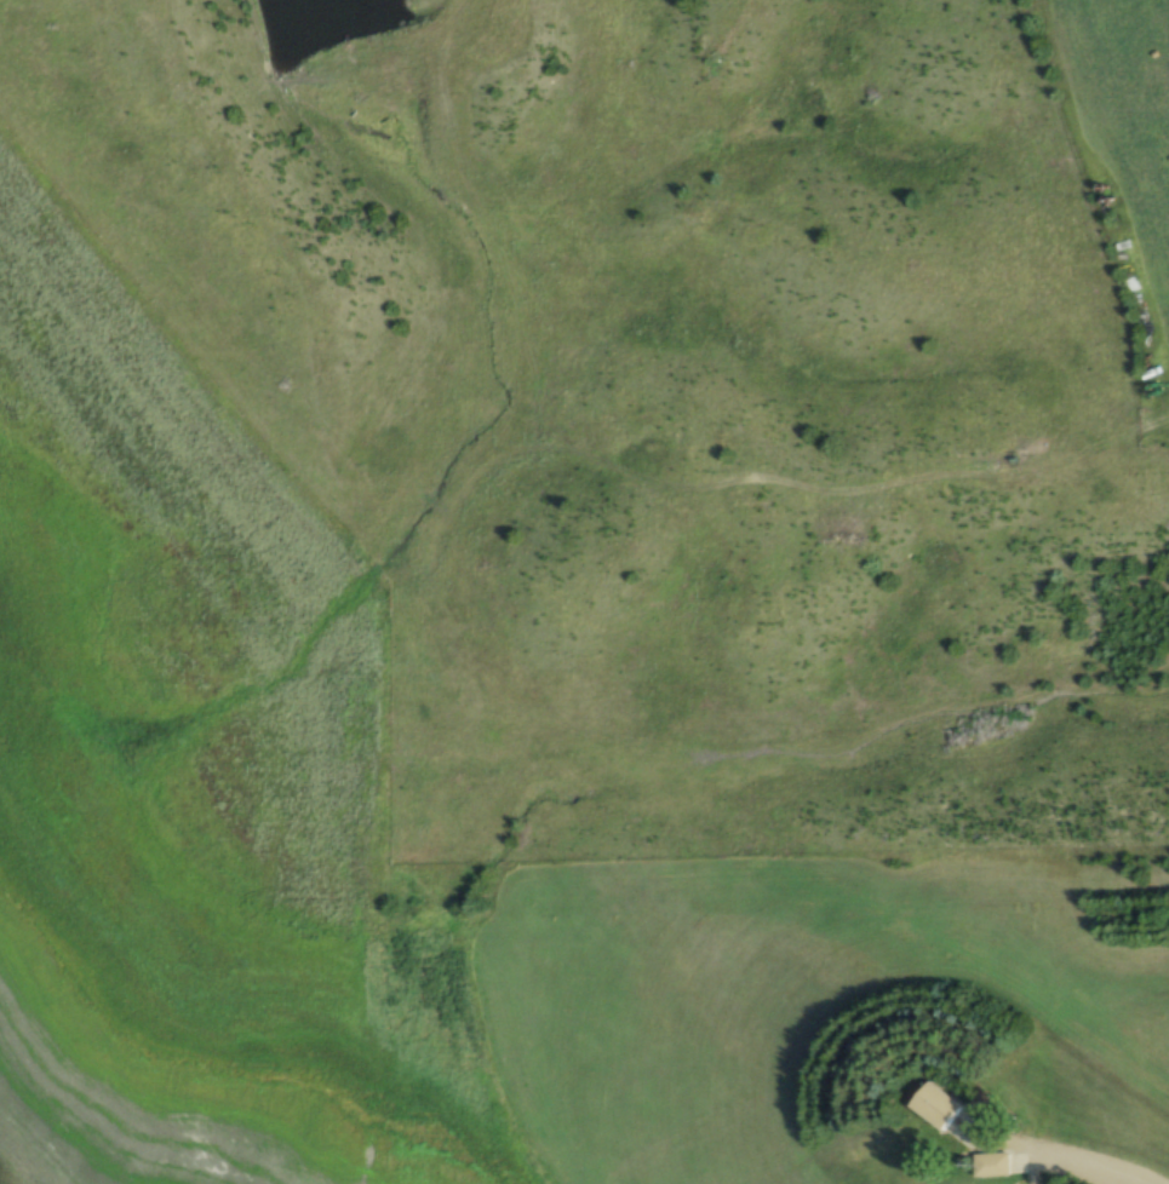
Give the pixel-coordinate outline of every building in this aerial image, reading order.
[(970,1106),(942,1081),(921,1104),(949,1129),(970,1106)]
